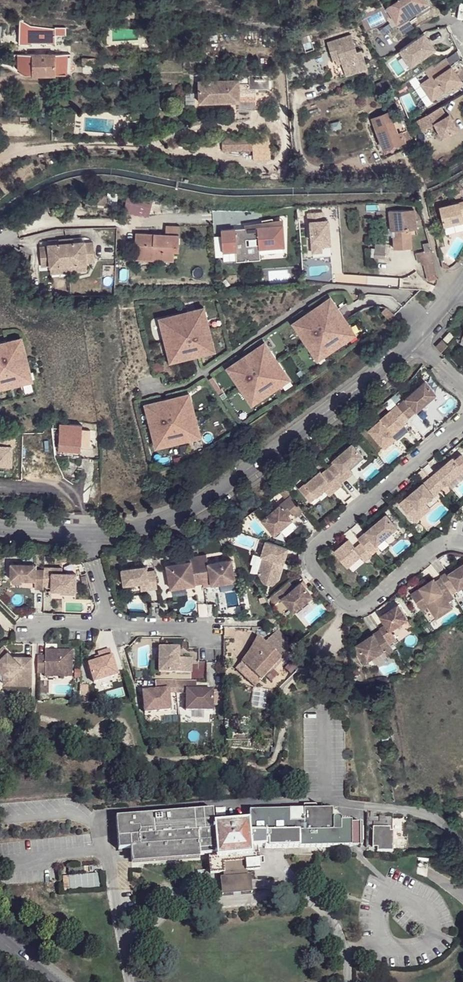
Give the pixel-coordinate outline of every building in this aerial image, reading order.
[(387,9),(402,32),(411,25),(405,16),(413,11),(415,13),(431,3),(429,0),(400,0),(387,9)] [(127,7),(120,7),(119,16),(133,18),(134,13),(127,12),(127,7)] [(31,44),(31,28),(20,21),(19,22),(20,46),(32,46),(31,44)] [(57,35),(67,35),(66,27),(56,27),(57,28),(57,35)] [(31,44),(57,44),(57,35),(57,28),(31,28),(31,44)] [(333,59),(336,58),(340,57),(342,62),(346,74),(368,67),(361,48),(357,50),(352,34),(328,42),(333,59)] [(424,34),(401,50),(411,66),(435,49),(424,34)] [(63,44),(67,35),(57,35),(57,44),(63,44)] [(312,41),(304,44),(307,52),(314,50),(312,41)] [(67,74),(67,55),(14,55),(14,63),(19,63),(19,71),(26,75),(67,74)] [(427,72),(432,80),(423,86),(434,101),(447,92),(449,96),(462,86),(462,83),(447,60),(436,68),(433,67),(427,72)] [(269,88),(268,74),(248,75),(249,89),(269,88)] [(239,101),(238,80),(198,82),(199,103),(239,101)] [(438,109),(418,121),(424,131),(435,124),(443,139),(458,130),(450,115),(446,117),(444,119),(438,109)] [(373,117),(378,129),(396,121),(392,110),(373,117)] [(405,141),(412,139),(404,119),(396,121),(405,141)] [(396,121),(378,129),(377,129),(384,149),(405,141),(396,121)] [(253,136),(224,138),(224,149),(253,149),(253,136)] [(127,193),(123,211),(148,217),(152,198),(127,193)] [(107,206),(108,198),(87,196),(87,206),(97,207),(98,205),(107,206)] [(439,209),(443,228),(462,224),(462,223),(462,217),(462,204),(439,209)] [(391,210),(392,248),(410,247),(409,235),(415,235),(413,209),(391,210)] [(287,217),(223,228),(224,252),(237,249),(237,261),(287,257),(287,217)] [(136,232),(135,255),(153,257),(153,253),(161,253),(161,260),(175,261),(175,252),(180,252),(180,226),(167,225),(166,233),(136,232)] [(50,247),(41,248),(43,267),(52,266),(52,268),(70,266),(88,264),(88,262),(97,261),(95,242),(86,243),(86,241),(75,243),(60,244),(50,245),(50,247)] [(377,244),(375,257),(385,258),(386,244),(377,244)] [(430,281),(438,279),(430,251),(432,250),(430,244),(423,245),(424,252),(414,255),(416,264),(425,261),(430,281)] [(88,264),(70,266),(71,272),(89,270),(88,264)] [(70,266),(52,268),(52,274),(70,272),(70,266)] [(331,308),(337,304),(332,296),(325,300),(331,308)] [(325,300),(302,317),(307,324),(299,330),(314,351),(320,347),(326,355),(351,338),(346,330),(352,325),(337,304),(331,308),(325,300)] [(171,361),(208,352),(206,343),(214,341),(205,306),(160,318),(171,361)] [(389,307),(388,307),(384,310),(392,319),(397,314),(389,307)] [(294,322),(299,330),(307,324),(302,317),(294,322)] [(352,325),(346,330),(351,338),(357,333),(352,325)] [(444,342),(449,345),(454,337),(450,334),(444,342)] [(22,338),(14,340),(17,349),(24,347),(22,338)] [(25,383),(23,374),(30,372),(24,347),(17,349),(14,340),(0,344),(0,390),(25,383)] [(206,343),(208,352),(216,350),(214,341),(206,343)] [(264,353),(271,348),(266,341),(259,345),(264,353)] [(443,343),(438,349),(445,354),(449,347),(443,343)] [(259,345),(234,362),(239,370),(233,374),(248,396),(254,391),(259,399),(291,377),(271,348),(264,353),(259,345)] [(320,347),(314,351),(319,359),(326,355),(320,347)] [(228,367),(233,374),(239,370),(234,362),(228,367)] [(23,374),(25,383),(33,381),(30,372),(23,374)] [(422,382),(395,406),(406,419),(434,394),(422,382)] [(254,391),(248,396),(253,403),(259,399),(254,391)] [(191,393),(183,394),(186,403),(193,401),(191,393)] [(165,445),(194,437),(192,428),(199,426),(193,401),(186,403),(183,394),(154,402),(156,411),(149,413),(155,438),(163,436),(165,445)] [(146,404),(149,413),(156,411),(154,402),(146,404)] [(406,419),(395,406),(364,434),(381,452),(389,445),(385,441),(388,439),(402,426),(401,425),(407,419),(406,419)] [(82,426),(61,425),(59,450),(82,451),(82,426)] [(192,428),(194,437),(202,435),(199,426),(192,428)] [(163,436),(155,438),(158,447),(165,445),(163,436)] [(332,462),(326,467),(339,482),(346,477),(341,471),(346,466),(360,455),(350,443),(331,460),(332,462)] [(453,458),(429,478),(439,490),(462,470),(453,458)] [(346,466),(341,471),(346,477),(351,472),(346,466)] [(339,482),(326,467),(320,472),(318,470),(297,488),(308,501),(322,489),(329,483),(334,489),(340,483),(339,482)] [(429,478),(398,504),(414,522),(422,515),(418,509),(425,503),(439,491),(439,490),(429,478)] [(327,494),(334,489),(329,483),(322,489),(327,494)] [(288,495),(259,519),(271,534),(289,519),(285,514),(289,511),(293,516),(300,510),(288,495)] [(425,503),(418,509),(422,515),(430,509),(425,503)] [(386,515),(357,539),(360,543),(367,552),(396,528),(386,515)] [(367,552),(360,543),(354,548),(347,539),(333,551),(346,567),(359,556),(363,561),(370,555),(367,552)] [(287,548),(264,541),(259,556),(262,557),(256,574),(277,580),(280,568),(278,567),(279,563),(282,563),(287,548)] [(191,567),(168,571),(171,592),(203,587),(234,581),(230,560),(207,564),(205,555),(197,557),(189,558),(191,567)] [(439,576),(440,577),(447,588),(453,584),(457,589),(462,585),(462,563),(454,569),(447,574),(446,571),(439,576)] [(9,564),(9,580),(33,581),(33,589),(42,589),(42,587),(42,570),(34,570),(34,565),(9,564)] [(51,568),(42,568),(42,570),(42,587),(49,587),(49,591),(74,591),(74,574),(61,573),(50,573),(51,568)] [(148,591),(156,590),(154,572),(146,573),(145,568),(120,571),(122,586),(139,584),(147,583),(148,591)] [(447,588),(440,577),(433,581),(432,579),(409,594),(418,608),(427,602),(436,614),(442,610),(444,613),(451,608),(447,601),(453,597),(447,588)] [(33,581),(9,580),(8,588),(33,589),(33,581)] [(287,582),(271,595),(276,602),(280,599),(292,612),(311,596),(304,588),(299,582),(292,588),(287,582)] [(147,583),(139,584),(140,592),(148,591),(147,583)] [(383,621),(377,625),(379,627),(382,632),(388,642),(395,637),(389,628),(406,617),(396,602),(379,614),(383,621)] [(427,602),(418,608),(420,610),(426,606),(435,618),(444,613),(442,610),(436,614),(427,602)] [(379,627),(372,632),(375,637),(382,632),(379,627)] [(261,681),(266,676),(280,660),(279,659),(288,649),(276,629),(265,629),(257,638),(248,654),(242,663),(261,681)] [(388,642),(382,632),(375,637),(372,632),(355,643),(365,659),(382,648),(385,652),(392,648),(388,642)] [(0,648),(0,673),(1,675),(9,683),(30,683),(31,658),(20,658),(20,662),(18,665),(11,658),(1,647),(0,648)] [(178,649),(158,648),(158,673),(190,673),(190,659),(177,659),(178,649)] [(83,665),(89,684),(117,675),(109,649),(97,653),(98,657),(99,660),(95,662),(83,665)] [(44,675),(44,674),(59,675),(59,679),(70,679),(71,653),(44,652),(44,658),(36,658),(36,675),(43,675),(44,675)] [(254,687),(261,681),(242,663),(237,668),(254,687)] [(9,683),(1,675),(1,685),(30,686),(30,683),(9,683)] [(270,681),(266,676),(261,681),(254,687),(258,688),(261,689),(264,688),(270,681)] [(175,683),(156,682),(155,691),(142,692),(143,713),(169,711),(168,694),(176,694),(175,683)] [(195,683),(175,683),(176,694),(176,695),(185,695),(185,711),(211,712),(212,691),(195,690),(195,683)] [(87,685),(78,684),(78,702),(87,702),(87,685)] [(250,706),(266,709),(268,690),(253,688),(250,706)] [(216,850),(213,831),(213,824),(214,824),(212,810),(115,816),(117,850),(130,850),(131,861),(132,861),(198,856),(200,856),(199,852),(216,850)] [(331,810),(249,811),(250,821),(248,821),(249,834),(251,854),(258,854),(258,848),(265,848),(265,850),(351,848),(351,847),(351,824),(351,823),(341,823),(340,821),(338,819),(335,819),(333,821),(332,824),(331,810)] [(377,848),(377,852),(392,852),(392,833),(389,832),(390,819),(384,818),(384,828),(375,828),(374,848),(377,848)] [(220,879),(251,877),(253,876),(253,872),(260,871),(258,854),(251,854),(249,834),(248,821),(214,824),(213,824),(213,831),(216,850),(216,857),(208,859),(210,875),(217,874),(217,879),(220,879)] [(362,824),(351,824),(351,847),(363,847),(362,824)] [(199,860),(198,856),(132,861),(132,865),(199,860)] [(98,873),(68,875),(69,888),(99,887),(98,873)] [(251,877),(220,879),(222,902),(252,899),(251,877)]
